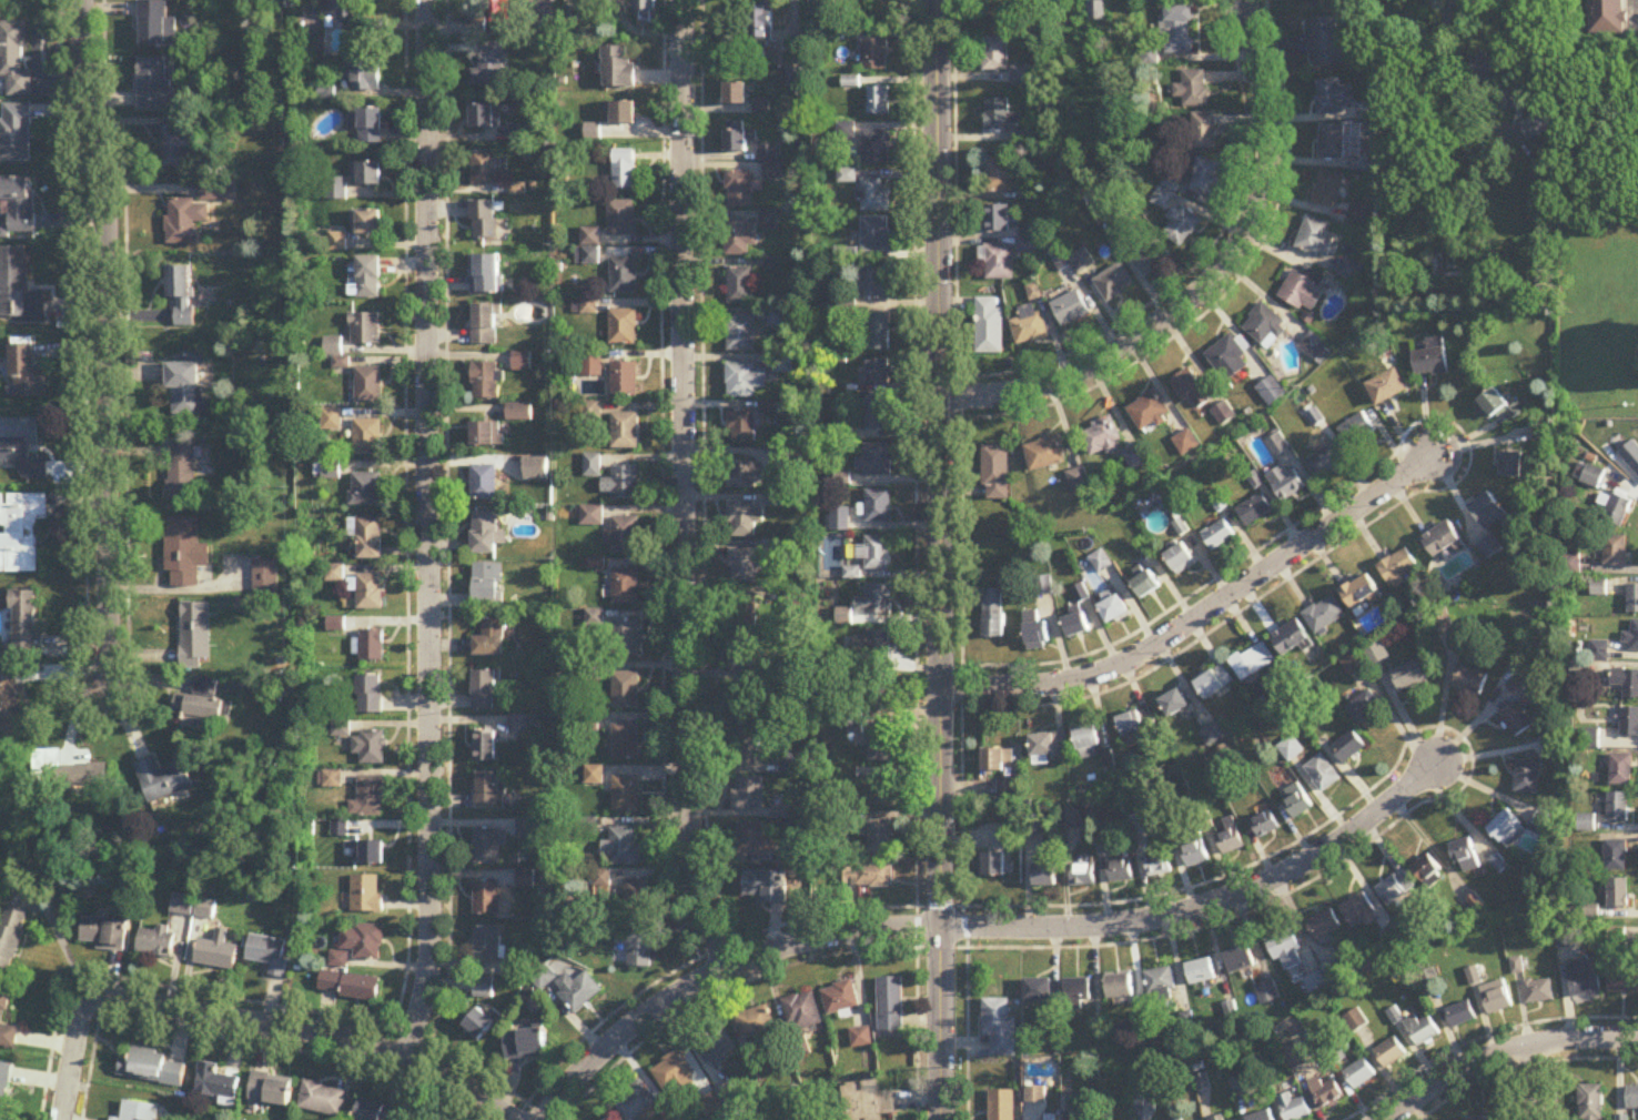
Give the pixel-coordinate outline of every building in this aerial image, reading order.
[(38,232),(0,233),(0,0),(36,0),(38,232)] [(353,18),(353,0),(325,0),(325,18),(353,18)] [(489,24),(508,24),(508,0),(489,0),(489,24)] [(636,24),(656,24),(656,0),(636,0),(636,24)] [(1625,36),(1625,0),(1588,0),(1588,36),(1625,36)] [(168,1),(139,1),(139,48),(177,48),(177,19),(168,19),(168,1)] [(773,3),(754,3),(753,45),(772,46),(773,3)] [(1090,19),(1101,19),(1101,4),(1090,4),(1090,19)] [(1193,8),(1162,8),(1162,55),(1193,55),(1193,8)] [(1338,18),(1308,21),(1313,69),(1343,66),(1338,18)] [(984,72),(1008,72),(1008,38),(984,38),(984,72)] [(325,40),(307,40),(307,58),(325,58),(325,40)] [(888,70),(888,41),(863,41),(863,70),(888,70)] [(479,70),(470,70),(470,89),(506,89),(506,44),(479,44),(479,70)] [(635,89),(635,59),(628,59),(628,48),(603,48),(603,89),(635,89)] [(175,111),(175,59),(138,59),(138,111),(175,111)] [(381,92),(381,63),(346,63),(346,92),(381,92)] [(1029,67),(1013,67),(1013,87),(1029,87),(1029,67)] [(1184,108),(1207,108),(1207,72),(1183,72),(1183,87),(1175,87),(1175,97),(1184,97),(1184,108)] [(1354,107),(1351,87),(1340,89),(1338,80),(1314,84),(1319,118),(1344,115),(1343,109),(1354,107)] [(725,84),(725,106),(746,106),(746,84),(725,84)] [(869,116),(890,116),(890,88),(869,88),(869,116)] [(986,131),(1011,131),(1011,117),(1009,117),(1009,99),(986,99),(986,131)] [(754,102),(754,116),(769,116),(769,102),(754,102)] [(636,103),(608,103),(608,124),(636,124),(636,103)] [(1357,105),(1357,120),(1374,121),(1374,105),(1357,105)] [(470,129),(500,129),(500,106),(470,106),(470,129)] [(382,144),(382,109),(349,109),(349,132),(359,132),(359,144),(382,144)] [(1216,114),(1193,114),(1193,150),(1216,150),(1216,114)] [(855,125),(839,125),(839,139),(855,139),(855,125)] [(1319,162),(1344,162),(1344,127),(1319,127),(1319,162)] [(163,128),(163,169),(194,169),(194,128),(163,128)] [(752,131),(725,131),(725,153),(752,153),(752,131)] [(891,132),(863,132),(863,166),(891,166),(891,132)] [(777,145),(758,145),(758,163),(763,163),(763,181),(777,181),(777,145)] [(472,186),(497,186),(497,151),(472,151),(472,186)] [(614,151),(614,190),(636,190),(636,151),(614,151)] [(1222,164),(1198,158),(1189,191),(1213,198),(1222,164)] [(1351,171),(1364,171),(1364,158),(1351,158),(1351,171)] [(1013,159),(985,159),(985,194),(1013,194),(1013,159)] [(352,186),(382,186),(382,163),(352,163),(352,186)] [(1151,204),(1167,212),(1184,177),(1168,170),(1151,204)] [(1338,209),(1342,175),(1317,172),(1313,206),(1338,209)] [(751,209),(751,173),(726,173),(726,209),(751,209)] [(891,190),(884,190),(884,179),(862,180),(862,213),(891,213),(891,190)] [(346,200),(346,180),(330,180),(330,200),(346,200)] [(195,200),(168,200),(168,245),(196,245),(196,222),(209,222),(209,206),(195,206),(195,200)] [(497,202),(472,202),(472,240),(497,240),(497,202)] [(636,236),(636,202),(609,202),(609,236),(636,236)] [(1365,204),(1350,203),(1349,223),(1365,224),(1365,204)] [(1163,234),(1179,248),(1201,224),(1178,204),(1165,218),(1172,224),(1163,234)] [(1007,206),(984,206),(984,233),(1007,233),(1007,206)] [(382,211),(354,211),(354,235),(382,235),(382,211)] [(1332,225),(1306,217),(1296,248),(1333,261),(1339,241),(1328,237),(1332,225)] [(891,254),(891,219),(862,219),(862,254),(891,254)] [(726,256),(749,256),(749,247),(757,247),(757,234),(750,234),(750,220),(726,220),(726,256)] [(1020,254),(1035,254),(1035,238),(1020,238),(1020,254)] [(1131,259),(1144,278),(1171,258),(1158,239),(1131,259)] [(31,729),(0,728),(0,602),(3,602),(2,573),(0,573),(0,456),(9,327),(0,324),(0,243),(27,243),(29,278),(58,282),(51,486),(58,491),(42,526),(42,561),(44,607),(31,729)] [(1013,246),(985,246),(985,281),(1013,281),(1013,246)] [(1095,264),(1084,249),(1068,260),(1079,275),(1095,264)] [(472,255),(472,293),(503,293),(503,255),(472,255)] [(381,257),(357,257),(357,299),(381,299),(381,257)] [(638,293),(638,258),(612,258),(612,294),(638,293)] [(1338,277),(1357,285),(1365,267),(1346,259),(1338,277)] [(1109,303),(1134,284),(1119,263),(1094,282),(1109,303)] [(192,267),(167,268),(167,301),(175,301),(175,328),(193,328),(192,267)] [(752,267),(728,267),(728,305),(752,305),(752,267)] [(890,268),(860,268),(860,299),(890,299),(890,268)] [(1310,315),(1325,290),(1294,271),(1278,296),(1310,315)] [(1063,329),(1089,316),(1078,291),(1051,304),(1063,329)] [(975,355),(1001,355),(1001,300),(975,300),(975,355)] [(1288,328),(1262,303),(1241,326),(1267,350),(1288,328)] [(1020,318),(1009,323),(1020,349),(1049,336),(1035,304),(1018,312),(1020,318)] [(473,306),(473,345),(500,345),(500,306),(473,306)] [(637,310),(610,310),(610,345),(637,346),(637,310)] [(381,345),(381,315),(352,315),(352,345),(381,345)] [(866,352),(889,352),(889,316),(866,316),(866,352)] [(755,317),(727,317),(727,352),(755,352),(755,317)] [(1227,384),(1247,367),(1241,359),(1246,354),(1231,334),(1205,356),(1227,384)] [(1312,359),(1325,348),(1312,334),(1300,346),(1312,359)] [(1415,352),(1415,376),(1445,376),(1445,340),(1426,340),(1426,352),(1415,352)] [(530,371),(530,354),(515,354),(515,371),(530,371)] [(167,391),(172,391),(172,418),(199,417),(199,362),(167,362),(167,391)] [(890,362),(868,362),(868,386),(890,386),(890,362)] [(474,400),(500,400),(500,364),(474,364),(474,400)] [(638,364),(612,364),(612,397),(638,397),(638,364)] [(755,364),(726,364),(726,399),(755,399),(755,390),(766,390),(766,370),(755,370),(755,364)] [(357,404),(383,404),(383,368),(357,368),(357,404)] [(1365,386),(1378,408),(1408,391),(1395,369),(1365,386)] [(1170,386),(1196,412),(1211,396),(1185,370),(1170,386)] [(1257,390),(1271,407),(1287,395),(1272,377),(1257,390)] [(1127,410),(1143,434),(1171,414),(1155,391),(1127,410)] [(1509,408),(1493,391),(1475,406),(1491,424),(1509,408)] [(867,398),(867,432),(890,432),(890,398),(867,398)] [(1213,412),(1222,426),(1235,417),(1227,404),(1213,412)] [(533,422),(533,405),(509,405),(509,422),(533,422)] [(755,444),(755,410),(728,410),(728,445),(755,444)] [(1349,450),(1375,431),(1363,413),(1336,432),(1349,450)] [(612,450),(638,450),(638,415),(612,415),(612,450)] [(1081,430),(1092,460),(1123,449),(1112,419),(1081,430)] [(356,421),(356,457),(384,457),(384,421),(356,421)] [(504,424),(472,424),(472,447),(504,447),(504,424)] [(1174,440),(1184,457),(1200,449),(1191,431),(1174,440)] [(1277,459),(1290,449),(1278,433),(1265,443),(1277,459)] [(1025,447),(1032,474),(1065,465),(1058,438),(1025,447)] [(175,445),(175,458),(168,458),(169,504),(198,503),(197,445),(175,445)] [(1345,465),(1333,445),(1305,462),(1317,482),(1345,465)] [(890,477),(890,446),(863,446),(863,460),(857,460),(857,477),(890,477)] [(1008,502),(1008,447),(982,447),(982,502),(1008,502)] [(1150,465),(1141,447),(1124,455),(1132,473),(1150,465)] [(1522,479),(1522,454),(1501,454),(1501,479),(1522,479)] [(547,460),(527,460),(527,480),(547,480),(547,460)] [(756,464),(728,464),(728,490),(762,490),(762,473),(756,473),(756,464)] [(1287,464),(1266,478),(1284,504),(1305,490),(1287,464)] [(1598,490),(1605,474),(1582,464),(1575,479),(1598,490)] [(498,502),(498,467),(472,467),(472,502),(498,502)] [(638,501),(638,468),(613,468),(613,480),(602,480),(602,495),(612,495),(612,501),(638,501)] [(1068,474),(1071,490),(1087,487),(1084,471),(1068,474)] [(382,475),(352,475),(352,507),(382,507),(382,475)] [(891,524),(891,492),(866,492),(866,524),(891,524)] [(1620,529),(1634,501),(1617,492),(1603,520),(1620,529)] [(1237,510),(1249,529),(1273,513),(1261,494),(1237,510)] [(1506,518),(1490,494),(1469,507),(1486,532),(1506,518)] [(756,538),(756,503),(729,503),(729,538),(756,538)] [(848,510),(828,510),(828,532),(848,532),(848,510)] [(473,555),(497,555),(497,544),(505,544),(505,534),(498,534),(498,513),(473,513),(473,555)] [(638,554),(638,518),(612,518),(612,533),(609,533),(609,554),(638,554)] [(211,566),(211,545),(200,545),(200,519),(166,519),(166,566),(211,566)] [(382,561),(382,519),(356,519),(356,525),(350,525),(350,538),(358,538),(358,561),(382,561)] [(1202,535),(1214,553),(1235,538),(1224,521),(1202,535)] [(1422,539),(1436,560),(1453,549),(1456,555),(1466,549),(1449,522),(1422,539)] [(1477,548),(1487,560),(1502,549),(1491,536),(1477,548)] [(1605,566),(1627,566),(1627,537),(1605,537),(1605,566)] [(891,538),(865,538),(865,548),(857,548),(857,560),(866,560),(866,572),(891,572),(891,538)] [(1166,555),(1177,578),(1196,568),(1185,545),(1166,555)] [(757,585),(757,550),(730,550),(730,585),(757,585)] [(1420,570),(1408,550),(1379,566),(1391,587),(1420,570)] [(503,564),(473,564),(473,604),(503,604),(503,564)] [(613,570),(613,606),(638,606),(638,570),(613,570)] [(1131,585),(1143,601),(1161,588),(1149,572),(1131,585)] [(1354,611),(1381,593),(1367,573),(1341,592),(1354,611)] [(382,576),(358,576),(358,611),(382,611),(382,576)] [(1052,596),(1051,578),(1034,579),(1035,597),(1052,596)] [(891,615),(891,585),(865,585),(865,598),(855,598),(855,615),(891,615)] [(1637,614),(1637,586),(1628,586),(1628,614),(1637,614)] [(1002,591),(983,591),(983,639),(1003,639),(1002,591)] [(1304,615),(1317,636),(1347,617),(1334,596),(1304,615)] [(732,632),(755,632),(755,597),(732,597),(732,632)] [(1099,605),(1107,625),(1128,617),(1120,597),(1099,605)] [(181,604),(181,669),(202,669),(202,660),(211,660),(211,604),(181,604)] [(1068,640),(1090,633),(1084,614),(1063,621),(1068,640)] [(1311,641),(1299,620),(1271,637),(1284,657),(1311,641)] [(505,621),(482,621),(482,638),(473,638),(473,657),(505,657),(505,621)] [(1631,622),(1631,634),(1626,634),(1626,652),(1637,652),(1637,622),(1631,622)] [(639,656),(639,623),(613,623),(613,656),(639,656)] [(1048,650),(1046,623),(1025,625),(1027,652),(1048,650)] [(383,632),(359,632),(359,662),(383,662),(383,632)] [(891,634),(854,634),(854,666),(891,666),(891,634)] [(728,638),(728,673),(755,673),(755,638),(728,638)] [(1230,660),(1241,682),(1275,665),(1265,643),(1230,660)] [(1364,650),(1370,666),(1390,659),(1384,643),(1364,650)] [(1427,683),(1421,662),(1392,671),(1399,692),(1427,683)] [(1489,678),(1463,665),(1453,685),(1479,698),(1489,678)] [(1196,684),(1208,702),(1234,683),(1222,666),(1196,684)] [(1623,700),(1637,700),(1637,671),(1611,671),(1611,686),(1623,686),(1623,700)] [(472,672),(472,712),(497,712),(497,672),(472,672)] [(639,709),(639,673),(613,673),(613,709),(639,709)] [(382,715),(382,677),(357,677),(358,715),(382,715)] [(892,678),(870,678),(870,710),(892,710),(892,678)] [(219,682),(196,679),(194,696),(176,694),(173,714),(183,715),(181,729),(203,731),(205,720),(228,723),(230,703),(216,701),(219,682)] [(731,719),(763,719),(763,684),(731,684),(731,719)] [(1169,720),(1190,708),(1180,690),(1158,702),(1169,720)] [(1361,723),(1379,708),(1368,694),(1349,708),(1361,723)] [(1534,726),(1517,702),(1499,715),(1515,738),(1534,726)] [(1620,709),(1620,737),(1637,737),(1637,709),(1620,709)] [(1160,737),(1154,720),(1143,725),(1138,712),(1117,720),(1128,749),(1160,737)] [(640,725),(613,725),(613,761),(640,761),(640,725)] [(1075,731),(1081,761),(1101,757),(1096,727),(1075,731)] [(869,763),(890,763),(890,728),(869,728),(869,763)] [(1599,730),(1579,730),(1579,750),(1599,750),(1599,730)] [(731,731),(731,767),(756,767),(756,731),(731,731)] [(1366,748),(1353,732),(1332,749),(1345,765),(1366,748)] [(473,763),(497,763),(497,733),(473,733),(473,763)] [(385,734),(353,734),(353,755),(360,755),(360,766),(385,766),(385,734)] [(1067,755),(1065,734),(1030,738),(1033,767),(1046,766),(1045,757),(1067,755)] [(1278,749),(1289,763),(1304,752),(1293,738),(1278,749)] [(61,750),(34,751),(34,789),(77,789),(77,787),(108,787),(108,766),(61,766),(61,750)] [(1013,773),(1013,750),(982,750),(982,773),(1013,773)] [(1342,780),(1321,755),(1304,770),(1324,794),(1342,780)] [(1631,787),(1631,756),(1610,756),(1610,787),(1631,787)] [(194,789),(184,761),(159,770),(155,757),(135,764),(148,805),(194,789)] [(1539,763),(1515,762),(1514,794),(1538,795),(1539,763)] [(603,769),(587,768),(587,784),(602,785),(603,769)] [(474,808),(503,808),(503,774),(474,774),(474,808)] [(357,802),(350,802),(350,818),(383,818),(383,778),(357,778),(357,802)] [(613,814),(639,814),(639,778),(613,778),(613,814)] [(763,778),(737,778),(737,791),(732,791),(732,810),(763,810),(763,778)] [(866,778),(866,810),(892,810),(892,778),(866,778)] [(1290,819),(1309,815),(1304,787),(1285,791),(1290,819)] [(1608,823),(1628,823),(1628,794),(1608,794),(1608,823)] [(1527,832),(1506,811),(1486,830),(1508,851),(1527,832)] [(1280,831),(1271,813),(1251,822),(1259,840),(1280,831)] [(1133,837),(1147,835),(1144,816),(1130,818),(1133,837)] [(1595,832),(1595,817),(1580,817),(1579,832),(1595,832)] [(1242,854),(1236,819),(1218,822),(1223,858),(1242,854)] [(892,857),(892,820),(869,820),(869,857),(892,857)] [(763,824),(736,824),(736,858),(763,858),(763,824)] [(639,829),(611,829),(611,844),(606,844),(606,867),(639,867),(639,829)] [(500,867),(500,832),(473,832),(473,867),(500,867)] [(1002,832),(1002,850),(1018,850),(1018,832),(1002,832)] [(1627,841),(1605,841),(1605,873),(1627,873),(1627,841)] [(1182,850),(1190,870),(1209,862),(1201,842),(1182,850)] [(355,844),(355,866),(385,866),(385,844),(355,844)] [(1461,876),(1480,870),(1474,849),(1454,855),(1461,876)] [(1149,879),(1171,875),(1167,854),(1146,858),(1149,879)] [(1004,879),(1004,856),(980,856),(980,879),(1004,879)] [(1111,884),(1132,884),(1132,864),(1111,864),(1111,884)] [(1418,876),(1428,891),(1445,879),(1435,864),(1418,876)] [(840,865),(839,888),(894,888),(894,866),(840,865)] [(1072,866),(1072,888),(1095,888),(1095,866),(1072,866)] [(1034,867),(1034,888),(1057,888),(1057,867),(1034,867)] [(1415,890),(1403,872),(1376,891),(1388,909),(1415,890)] [(517,873),(517,891),(533,891),(533,873),(517,873)] [(786,873),(744,873),(744,897),(759,897),(759,905),(786,905),(786,873)] [(382,878),(351,878),(351,914),(382,914),(382,878)] [(651,881),(625,881),(625,917),(651,917),(651,881)] [(1628,909),(1628,881),(1608,881),(1608,909),(1628,909)] [(474,917),(500,917),(500,884),(474,884),(474,917)] [(1351,929),(1376,916),(1365,894),(1339,908),(1351,929)] [(198,918),(214,918),(213,903),(198,903),(198,918)] [(21,972),(0,968),(0,904),(31,911),(21,972)] [(1316,944),(1342,930),(1331,911),(1306,925),(1316,944)] [(126,921),(82,919),(81,948),(125,951),(126,921)] [(383,962),(383,927),(342,927),(341,954),(332,954),(331,968),(350,968),(350,961),(383,962)] [(617,954),(629,954),(629,968),(653,968),(653,927),(617,927),(617,954)] [(474,962),(500,962),(500,928),(474,928),(474,962)] [(138,956),(173,958),(174,930),(156,929),(156,931),(140,930),(138,956)] [(237,947),(226,946),(227,932),(216,931),(215,943),(198,941),(195,967),(235,971),(237,947)] [(1286,973),(1305,965),(1292,932),(1266,942),(1275,963),(1281,961),(1286,973)] [(246,961),(269,965),(268,977),(284,980),(289,943),(250,937),(246,961)] [(1232,976),(1255,968),(1248,948),(1225,957),(1232,976)] [(1216,980),(1211,960),(1186,966),(1192,987),(1216,980)] [(1321,971),(1330,986),(1346,976),(1337,961),(1321,971)] [(1598,963),(1568,965),(1571,998),(1600,996),(1598,963)] [(544,989),(556,979),(547,968),(535,978),(544,989)] [(1147,974),(1152,998),(1177,992),(1172,969),(1147,974)] [(1637,994),(1637,971),(1608,971),(1608,994),(1637,994)] [(380,980),(322,972),(319,995),(377,1002),(380,980)] [(577,1015),(603,992),(587,973),(575,983),(568,975),(554,987),(577,1015)] [(1305,982),(1310,995),(1325,988),(1319,975),(1305,982)] [(1107,998),(1133,998),(1133,977),(1107,977),(1107,998)] [(475,999),(493,999),(493,980),(475,980),(475,999)] [(903,980),(878,980),(878,1033),(903,1033),(903,980)] [(22,1020),(13,1119),(0,1119),(0,981),(17,983),(8,1013),(22,1020)] [(1025,981),(1025,1003),(1057,1003),(1057,981),(1025,981)] [(1066,981),(1066,1010),(1091,1010),(1091,981),(1066,981)] [(1480,989),(1489,1017),(1513,1009),(1503,981),(1480,989)] [(1552,1004),(1552,982),(1525,982),(1525,1004),(1552,1004)] [(828,1017),(859,1009),(852,983),(822,990),(828,1017)] [(1280,1001),(1274,983),(1256,989),(1262,1007),(1280,1001)] [(821,1026),(813,993),(783,1000),(790,1033),(821,1026)] [(984,1001),(984,1037),(992,1037),(992,1057),(1010,1057),(1010,1001),(984,1001)] [(1476,1023),(1470,1003),(1447,1011),(1452,1030),(1476,1023)] [(744,1041),(776,1030),(768,1006),(735,1017),(744,1041)] [(463,1028),(479,1043),(496,1025),(479,1010),(463,1028)] [(1418,1049),(1440,1037),(1430,1018),(1419,1024),(1416,1017),(1404,1023),(1418,1049)] [(739,1050),(720,1024),(695,1043),(714,1069),(739,1050)] [(853,1050),(873,1046),(870,1027),(849,1032),(853,1050)] [(548,1056),(544,1030),(504,1035),(507,1061),(548,1056)] [(1375,1051),(1384,1070),(1407,1059),(1397,1040),(1375,1051)] [(166,1063),(168,1054),(132,1049),(131,1058),(122,1057),(118,1078),(182,1088),(185,1066),(166,1063)] [(689,1078),(695,1074),(679,1051),(650,1071),(668,1096),(674,1092),(679,1099),(695,1088),(689,1078)] [(1346,1070),(1354,1092),(1376,1084),(1368,1062),(1346,1070)] [(235,1104),(239,1078),(218,1075),(219,1066),(201,1063),(195,1098),(235,1104)] [(249,1101),(288,1108),(293,1081),(254,1074),(249,1101)] [(1324,1087),(1320,1079),(1309,1084),(1323,1113),(1346,1101),(1336,1081),(1324,1087)] [(659,1104),(640,1082),(614,1104),(627,1119),(640,1119),(659,1104)] [(876,1104),(877,1116),(894,1114),(892,1093),(878,1094),(877,1082),(845,1085),(848,1107),(876,1104)] [(299,1111),(342,1118),(347,1090),(304,1083),(299,1111)] [(1580,1119),(1603,1119),(1603,1087),(1580,1087),(1580,1119)] [(1027,1102),(1045,1103),(1045,1088),(1027,1088),(1027,1102)] [(1627,1088),(1627,1111),(1637,1111),(1637,1088),(1627,1088)] [(1014,1092),(990,1092),(990,1119),(1014,1119),(1014,1092)] [(1291,1095),(1279,1099),(1285,1119),(1306,1119),(1311,1118),(1305,1097),(1293,1101),(1291,1095)] [(361,1099),(355,1119),(398,1119),(401,1110),(361,1099)] [(167,1107),(125,1102),(123,1119),(165,1119),(167,1107)] [(1270,1111),(1247,1119),(1274,1119),(1270,1111)]
